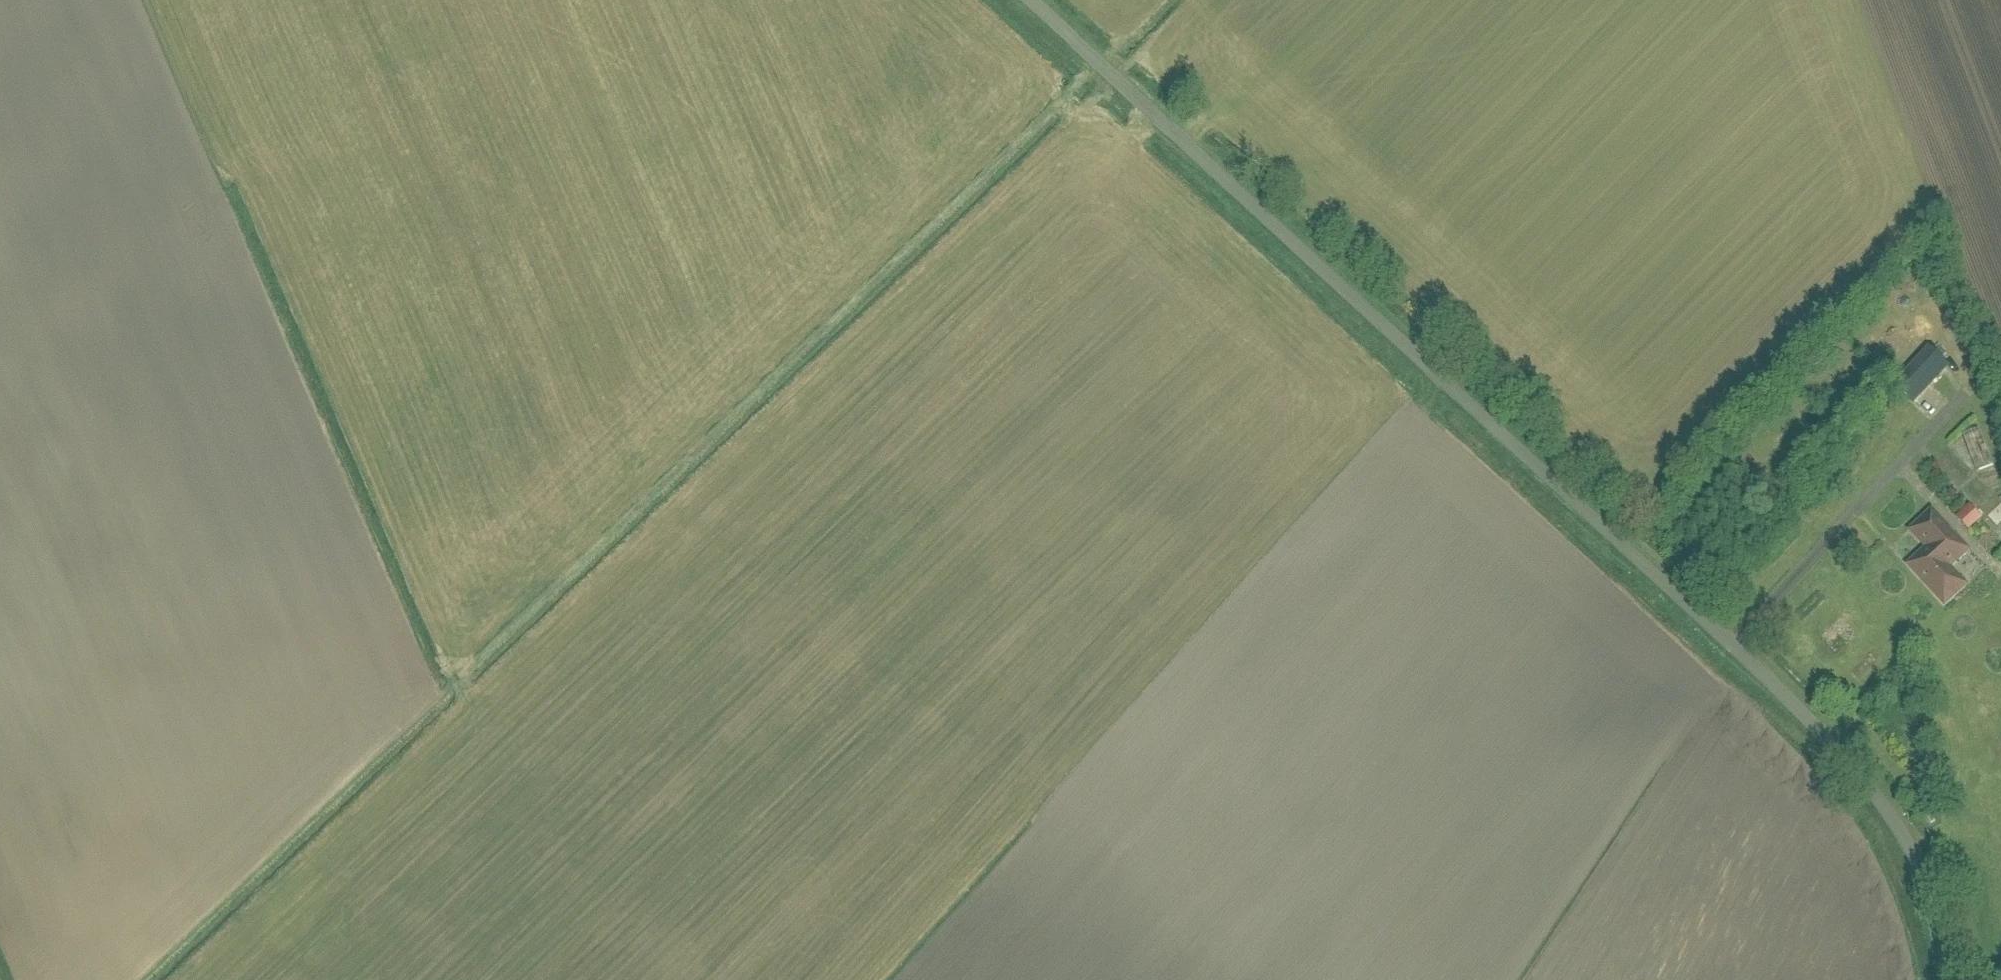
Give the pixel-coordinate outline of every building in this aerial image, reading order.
[(1950,368),(1929,349),(1894,387),(1914,406),(1950,368)] [(1973,445),(1981,470),(1990,467),(1982,442),(1973,445)] [(1975,508),(1962,520),(1973,532),(1987,520),(1975,508)] [(1969,552),(1932,511),(1910,532),(1926,550),(1907,567),(1945,608),(1967,587),(1950,569),(1969,552)]
